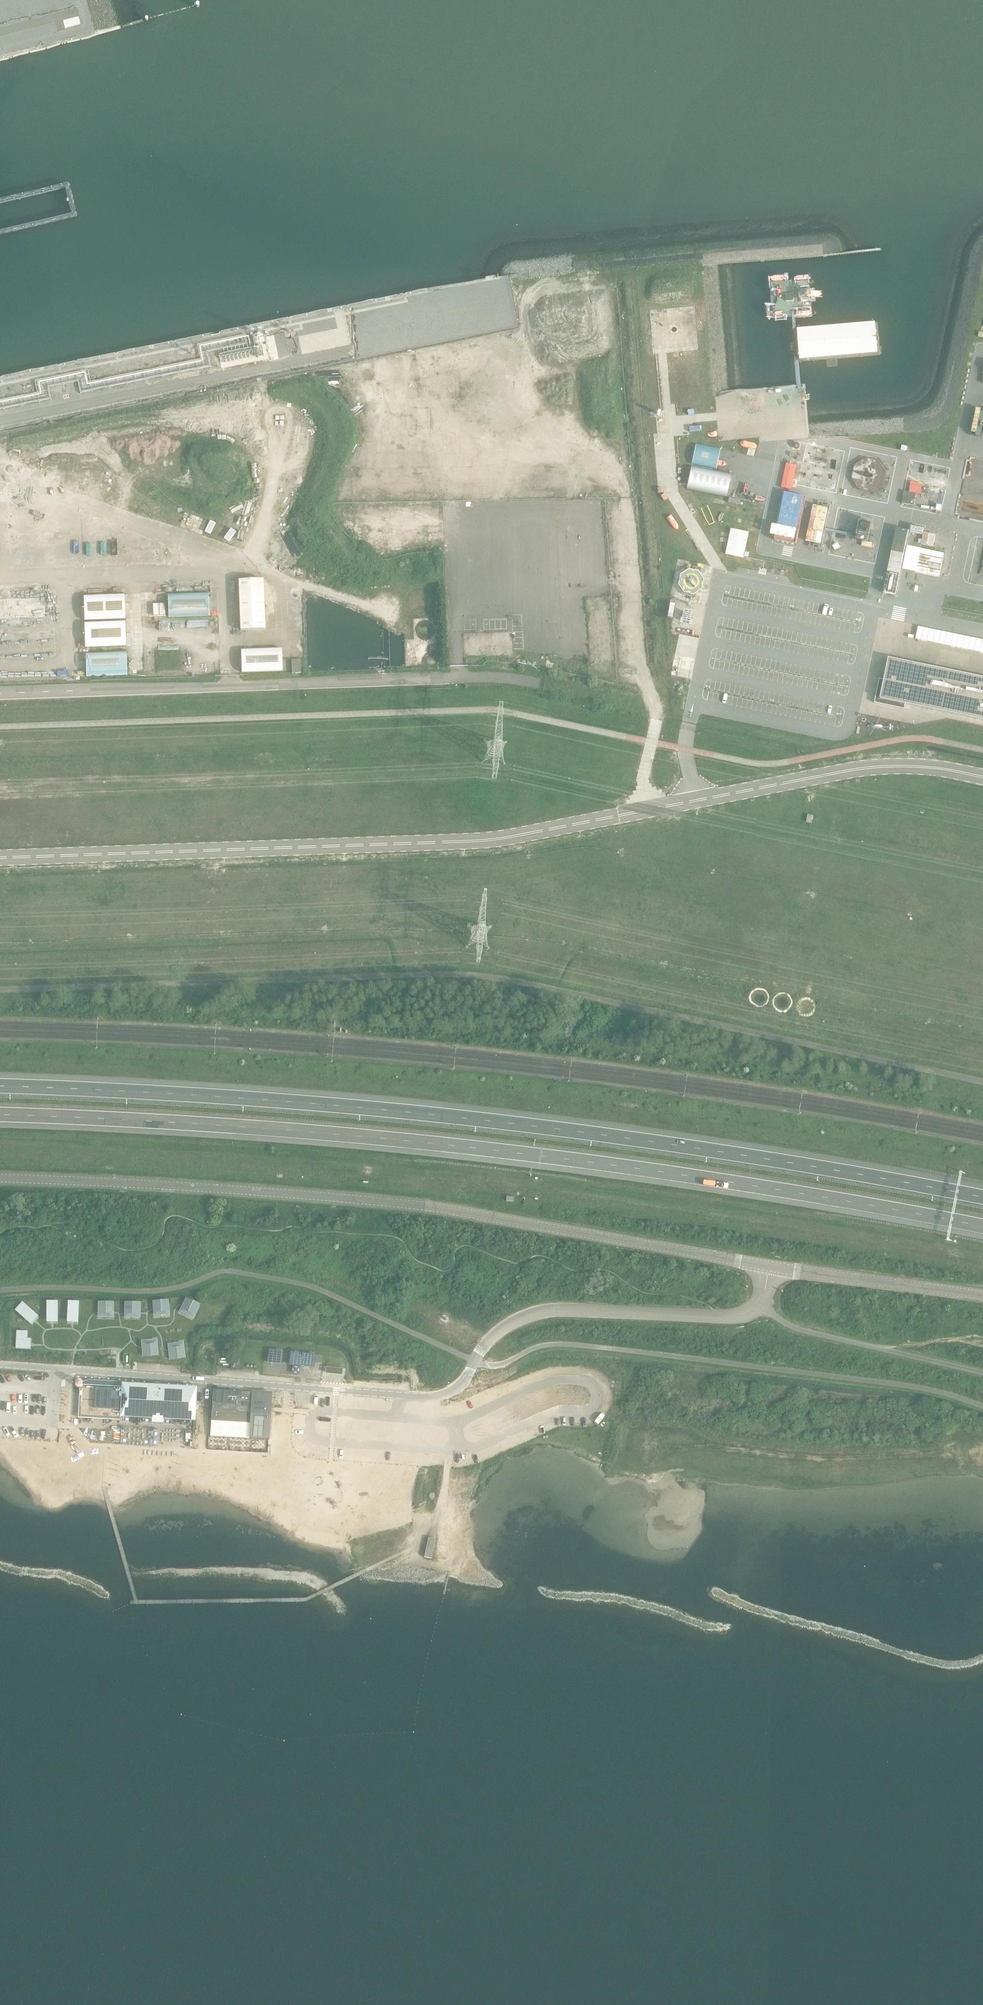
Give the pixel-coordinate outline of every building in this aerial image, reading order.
[(801,356),(878,352),(877,324),(799,328),(801,356)] [(220,352),(222,366),(269,357),(266,343),(220,352)] [(449,407),(450,429),(478,428),(477,415),(470,416),(470,406),(449,407)] [(430,431),(431,408),(409,407),(408,430),(430,431)] [(971,436),(982,439),(982,438),(982,414),(976,412),(971,436)] [(448,440),(449,462),(484,461),(483,448),(487,448),(486,438),(448,440)] [(403,465),(432,465),(432,442),(398,442),(398,453),(403,453),(403,465)] [(863,464),(856,462),(853,479),(858,480),(857,484),(860,485),(861,480),(876,483),(876,481),(866,479),(867,475),(879,478),(883,461),(864,457),(863,464)] [(797,483),(800,459),(789,458),(786,482),(797,483)] [(731,474),(691,465),(687,489),(726,497),(731,474)] [(374,500),(432,499),(432,476),(386,477),(386,484),(381,484),(381,490),(374,490),(374,500)] [(912,504),(914,493),(922,494),(924,484),(912,481),(910,491),(905,490),(903,502),(912,504)] [(806,495),(786,491),(777,539),(797,542),(806,495)] [(34,498),(28,498),(23,498),(23,514),(34,514),(34,498)] [(557,501),(558,512),(574,512),(574,500),(557,501)] [(829,507),(814,503),(807,540),(822,544),(829,507)] [(870,536),(871,521),(860,521),(860,536),(870,536)] [(909,531),(897,529),(883,593),(896,596),(909,531)] [(745,560),(750,534),(732,530),(726,556),(745,560)] [(241,631),(265,630),(263,580),(239,580),(241,631)] [(169,617),(209,616),(208,592),(168,593),(169,617)] [(125,619),(124,595),(84,597),(85,621),(125,619)] [(590,662),(614,661),(612,595),(587,596),(590,662)] [(125,622),(84,624),(85,648),(126,646),(125,622)] [(919,626),(917,639),(982,652),(982,638),(919,626)] [(514,631),(464,631),(464,656),(514,655),(514,631)] [(241,650),(242,672),(283,671),(282,649),(241,650)] [(126,651),(86,653),(87,677),(127,675),(126,651)] [(291,660),(292,674),(301,673),(300,659),(291,660)] [(890,659),(885,680),(880,679),(875,703),(904,709),(905,704),(982,721),(982,678),(890,659)] [(186,1298),(184,1303),(184,1304),(185,1307),(184,1309),(187,1311),(185,1315),(187,1315),(189,1312),(192,1313),(193,1311),(196,1309),(197,1310),(199,1304),(186,1298)] [(153,1301),(154,1307),(157,1309),(158,1312),(161,1312),(161,1316),(163,1316),(162,1311),(166,1311),(165,1309),(168,1306),(168,1300),(153,1301)] [(68,1301),(68,1316),(78,1316),(78,1302),(68,1301)] [(98,1301),(98,1310),(100,1310),(101,1311),(101,1312),(110,1313),(110,1311),(112,1310),(114,1310),(114,1302),(98,1301)] [(47,1302),(47,1315),(57,1316),(57,1302),(47,1302)] [(126,1302),(126,1310),(127,1310),(129,1312),(129,1313),(137,1313),(137,1312),(138,1310),(140,1310),(140,1302),(126,1302)] [(23,1303),(16,1310),(25,1319),(32,1311),(23,1303)] [(17,1332),(16,1348),(26,1348),(27,1332),(17,1332)] [(143,1356),(158,1355),(157,1349),(154,1346),(154,1344),(151,1344),(150,1340),(149,1340),(149,1344),(146,1345),(146,1347),(143,1350),(143,1356)] [(175,1343),(175,1347),(172,1348),(172,1350),(170,1353),(169,1353),(170,1359),(185,1358),(184,1351),(183,1351),(180,1349),(180,1347),(177,1347),(176,1343),(175,1343)] [(237,1357),(232,1357),(231,1369),(240,1369),(242,1345),(238,1345),(237,1357)] [(268,1362),(280,1364),(282,1351),(269,1350),(268,1362)] [(289,1364),(313,1366),(314,1354),(290,1352),(289,1364)] [(77,1387),(80,1387),(78,1418),(122,1420),(122,1415),(152,1417),(163,1418),(193,1419),(195,1389),(124,1385),(124,1387),(123,1387),(111,1387),(111,1389),(96,1388),(97,1386),(83,1385),(83,1383),(81,1380),(78,1380),(75,1382),(75,1385),(77,1387)] [(270,1407),(271,1393),(252,1392),(238,1391),(238,1392),(213,1390),(211,1420),(251,1423),(250,1438),(266,1439),(267,1407),(270,1407)] [(211,1420),(210,1436),(250,1438),(251,1423),(211,1420)] [(151,1445),(152,1430),(141,1429),(140,1444),(151,1445)] [(424,1557),(431,1558),(435,1539),(428,1537),(424,1557)]
